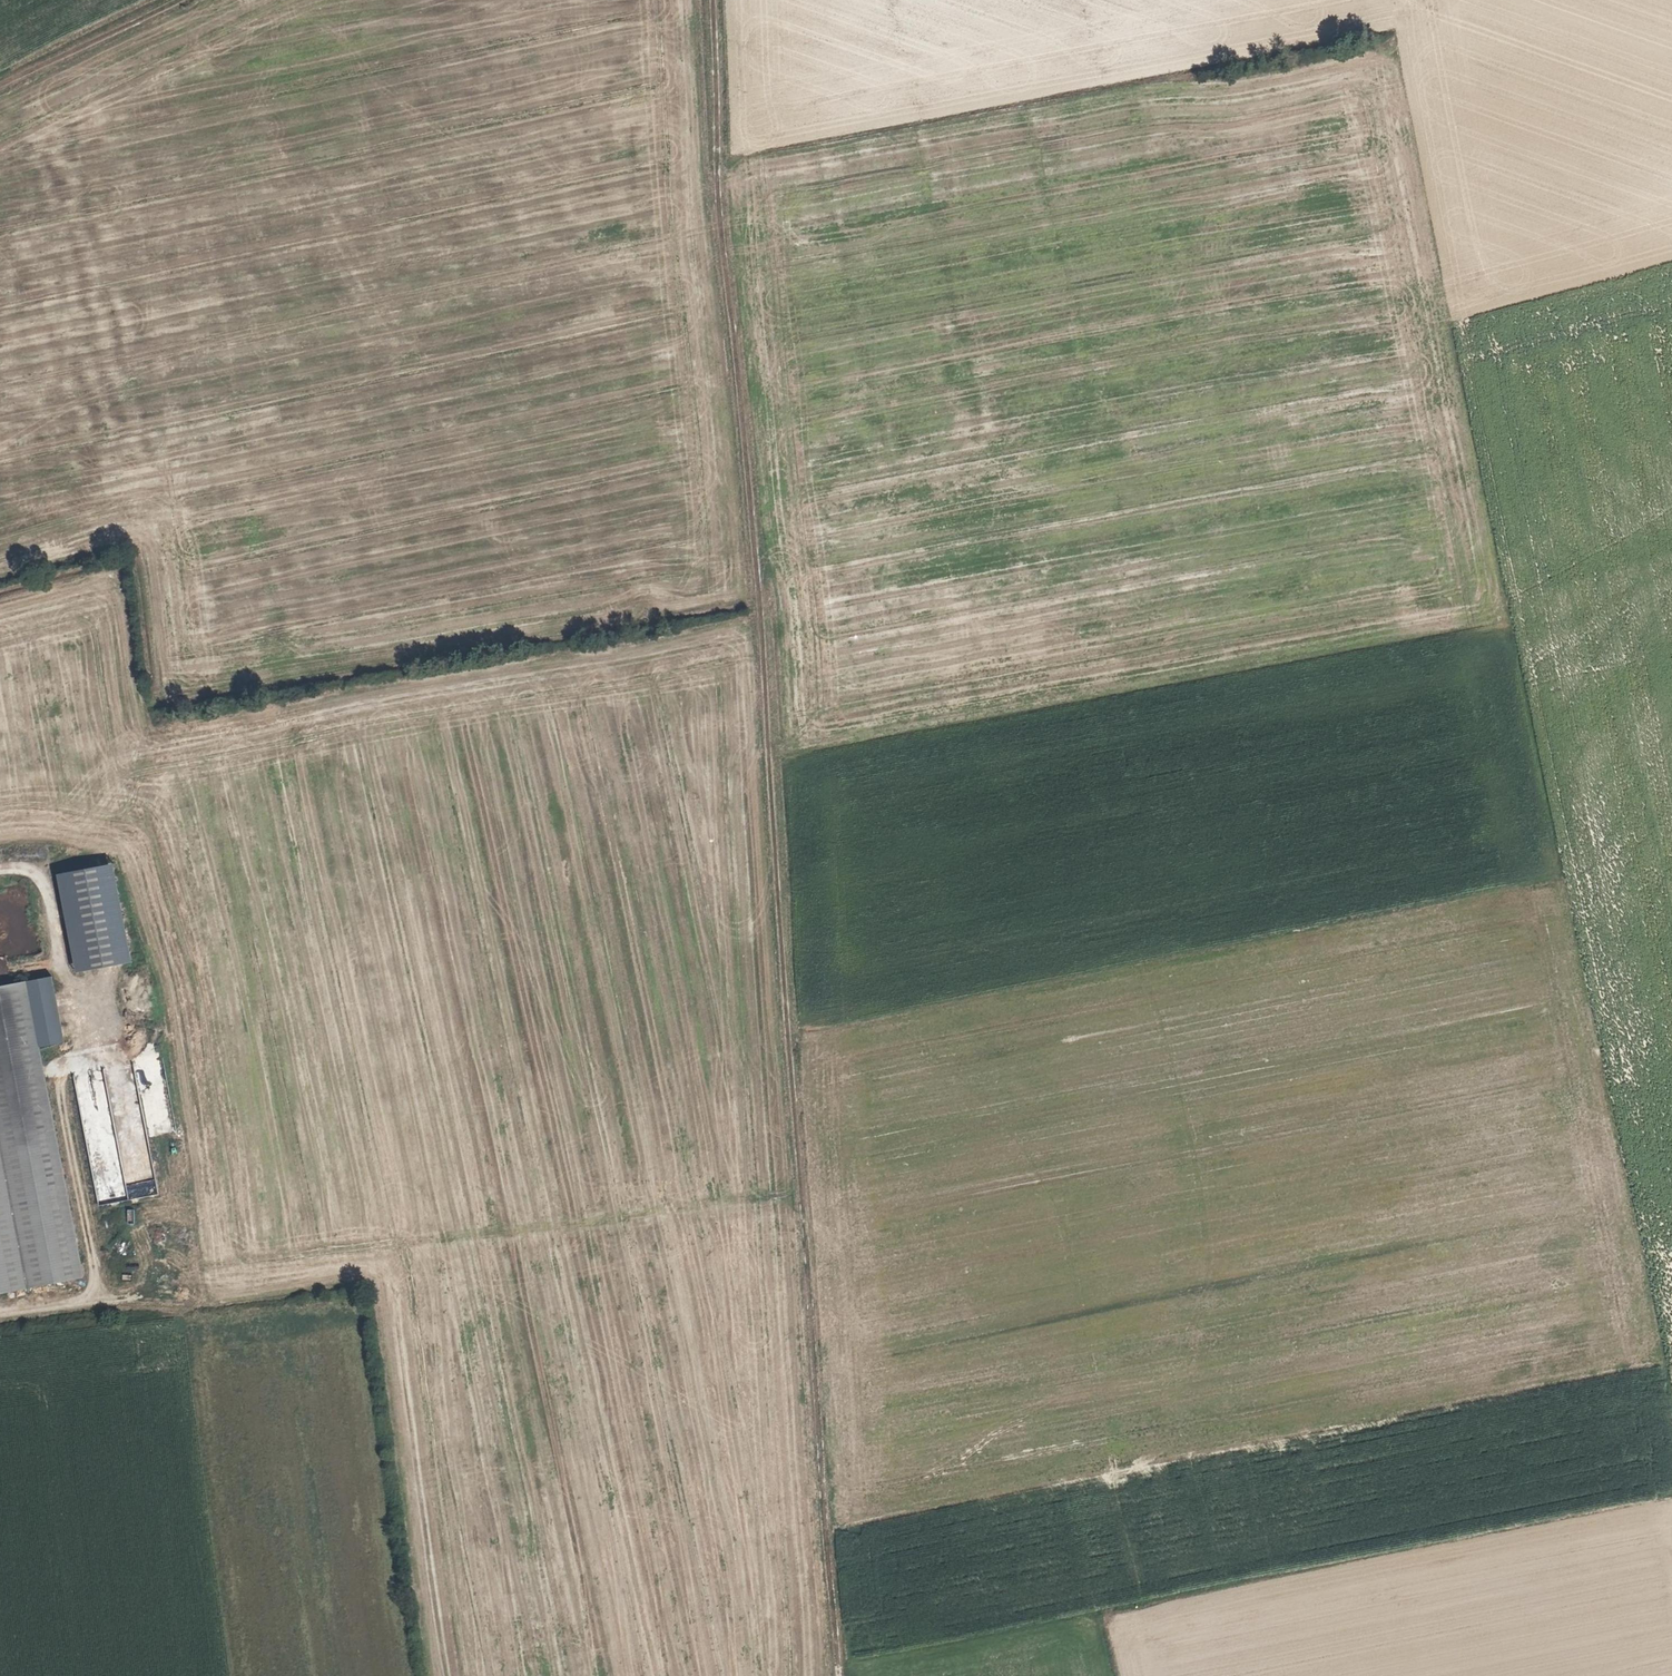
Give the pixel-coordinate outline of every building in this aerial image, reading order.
[(114,864),(55,874),(72,972),(131,961),(114,864)] [(82,1278),(39,1047),(65,1042),(52,976),(0,985),(0,1293),(82,1278)] [(91,1071),(72,1075),(80,1113),(99,1109),(91,1071)] [(88,1155),(97,1205),(126,1200),(116,1147),(97,1150),(97,1154),(88,1155)]
